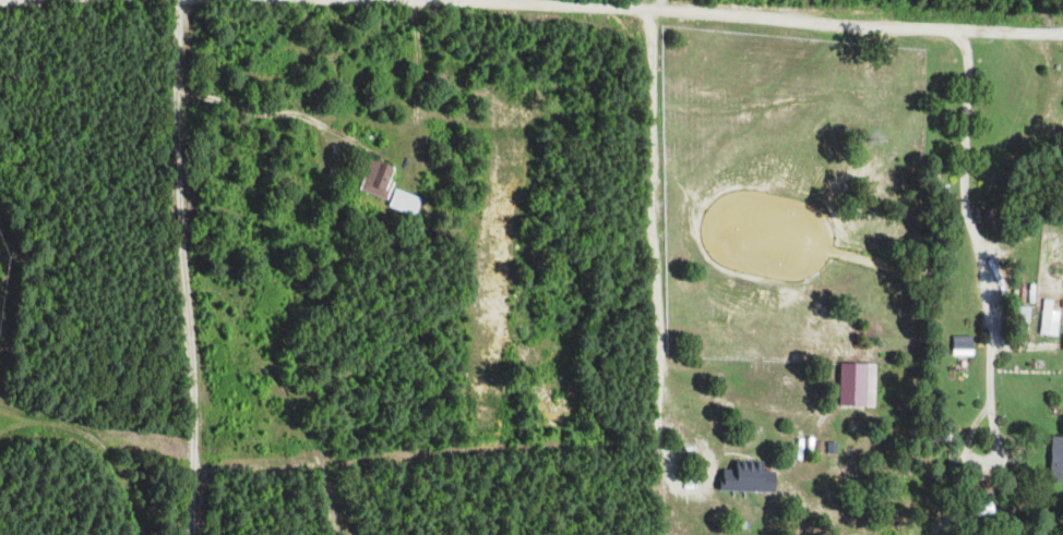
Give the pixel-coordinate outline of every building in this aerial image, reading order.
[(385,198),(396,167),(371,158),(361,190),(385,198)] [(422,196),(395,188),(390,206),(417,214),(422,196)] [(1060,310),(1054,309),(1054,299),(1043,299),(1042,334),(1059,334),(1060,310)] [(952,336),(952,355),(973,354),(972,335),(952,336)] [(841,405),(876,405),(876,362),(842,362),(841,405)] [(1053,436),(1051,482),(1062,482),(1062,436),(1053,436)] [(779,491),(779,471),(766,471),(766,461),(738,461),(737,469),(723,469),(723,490),(779,491)]
